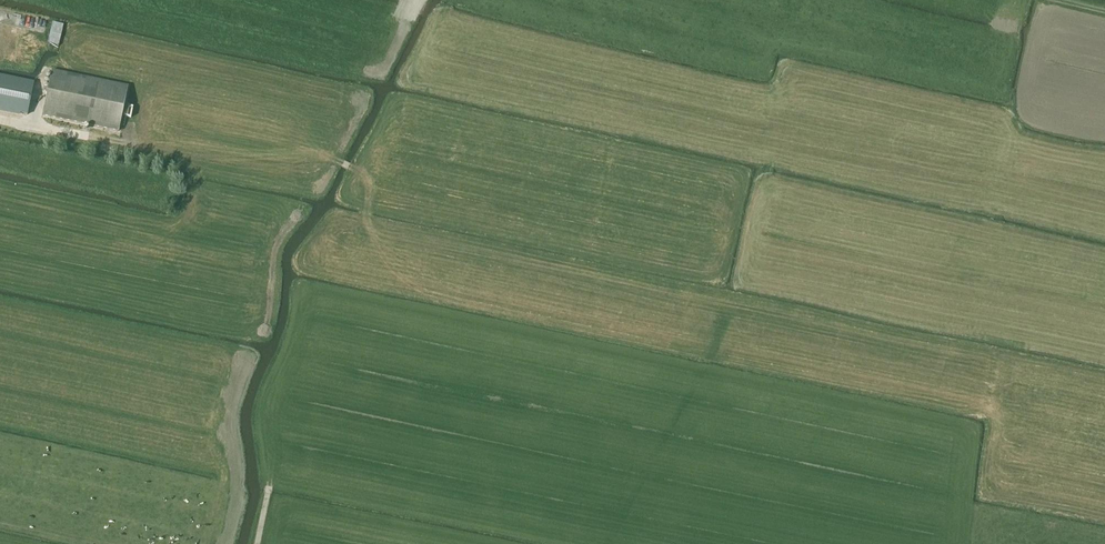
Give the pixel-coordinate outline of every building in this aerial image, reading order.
[(58,46),(63,25),(52,22),(47,43),(58,46)] [(51,70),(42,116),(118,132),(129,86),(51,70)] [(32,84),(0,78),(0,109),(26,114),(32,84)]
